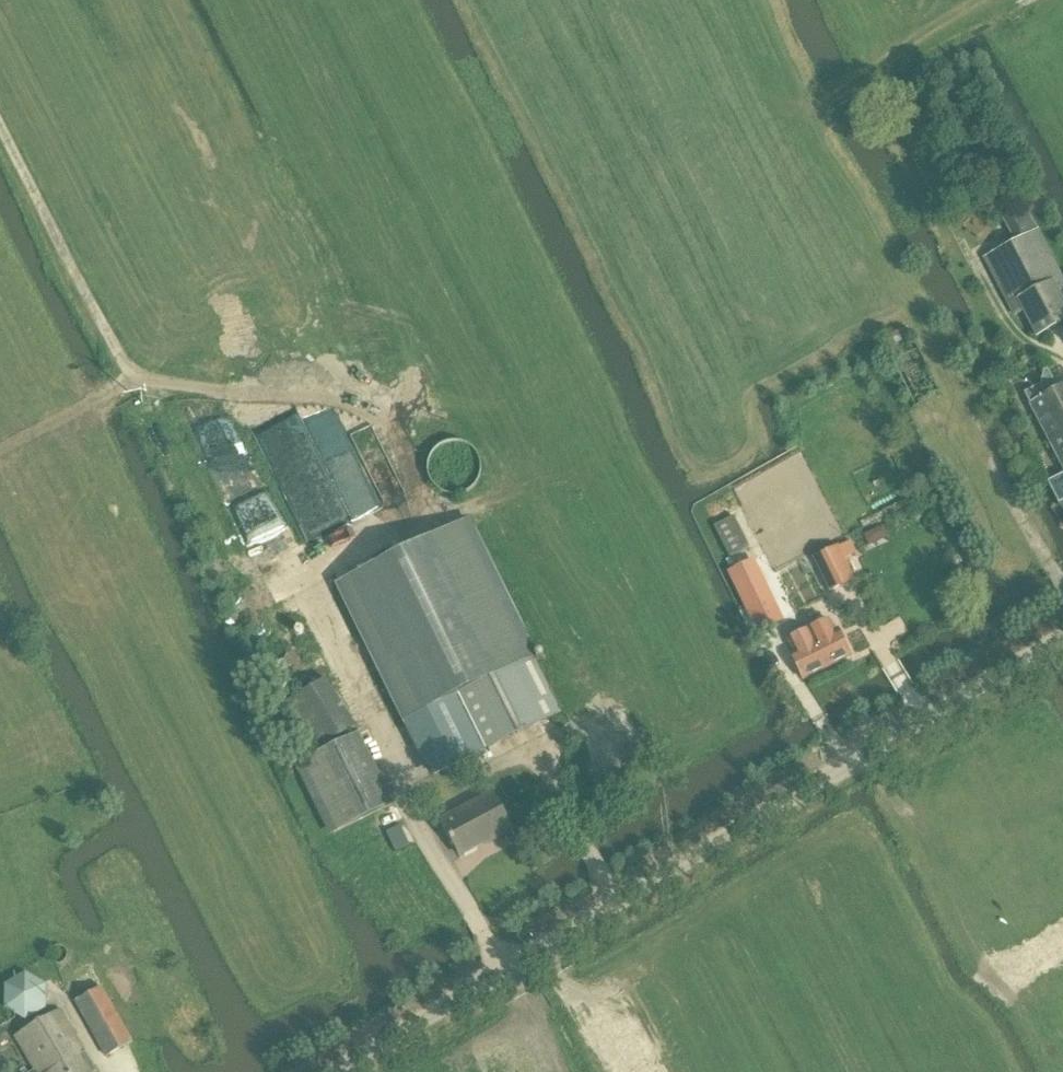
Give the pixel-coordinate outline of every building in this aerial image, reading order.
[(1062,293),(1062,281),(1038,233),(986,260),(1016,317),(1024,313),(1038,338),(1062,325),(1062,302),(1059,295),(1062,293)] [(1060,393),(1049,372),(1044,374),(1043,387),(1026,396),(1062,469),(1062,392),(1060,393)] [(483,479),(484,473),(483,468),(481,462),(478,457),(474,452),(469,449),(464,446),(458,445),(452,445),(446,447),(441,449),(436,452),(432,457),(429,462),(427,468),(427,474),(427,480),(429,485),(432,490),(436,495),(441,498),(446,501),(452,502),(458,502),(464,501),(469,498),(474,495),(478,490),(481,485),(483,479)] [(1049,485),(1059,506),(1062,504),(1062,478),(1049,485)] [(463,522),(339,586),(433,773),(559,712),(463,522)] [(829,592),(854,580),(838,547),(813,560),(829,592)] [(784,621),(770,593),(754,559),(726,573),(743,606),(756,634),(784,621)] [(851,657),(838,630),(834,632),(828,620),(808,630),(827,669),(851,657)] [(803,681),(827,669),(808,630),(788,640),(794,652),(790,654),(803,681)] [(280,707),(309,756),(354,729),(325,680),(280,707)] [(299,763),(334,833),(392,804),(358,735),(299,763)] [(460,856),(510,830),(491,795),(439,822),(450,842),(452,842),(460,856)] [(131,1042),(100,987),(75,1002),(106,1056),(131,1042)] [(61,1010),(16,1036),(36,1069),(32,1071),(98,1071),(61,1010)]
